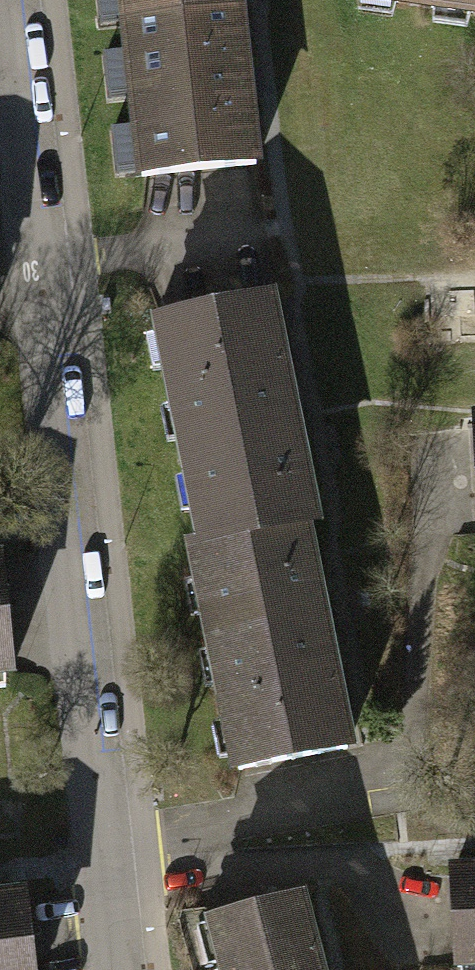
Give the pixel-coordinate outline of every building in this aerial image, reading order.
[(233,10),(232,0),(107,0),(109,22),(233,10)] [(345,4),(474,21),(474,0),(345,0),(345,4)] [(126,182),(249,169),(233,10),(109,22),(126,182)] [(318,530),(271,299),(146,324),(193,555),(305,533),(318,530)] [(461,417),(469,545),(474,545),(474,416),(461,417)] [(348,750),(305,533),(193,555),(180,558),(223,775),(348,750)] [(0,590),(0,679),(11,678),(0,590)] [(443,871),(447,969),(467,969),(474,969),(474,870),(443,871)] [(297,895),(198,921),(211,969),(317,969),(297,895)] [(23,896),(0,899),(0,969),(31,969),(23,896)]
